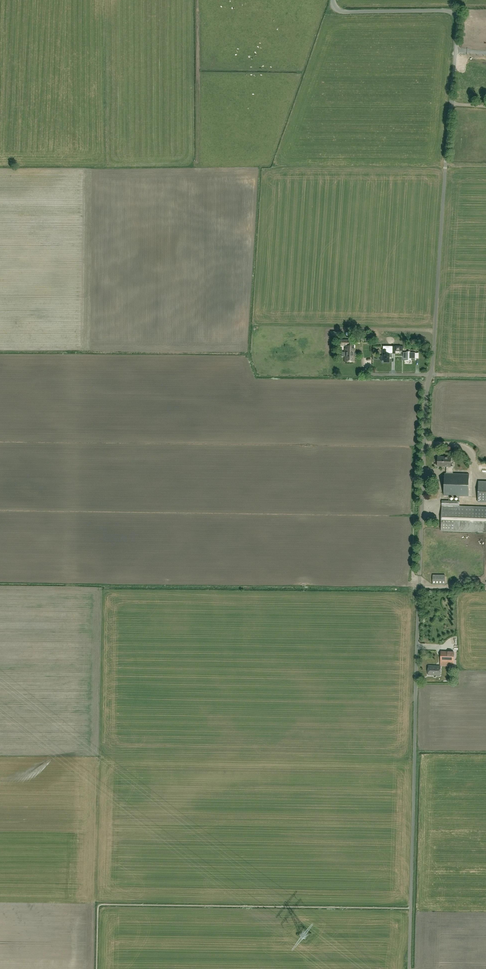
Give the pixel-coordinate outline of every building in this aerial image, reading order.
[(348,350),(348,346),(349,346),(349,339),(340,339),(340,346),(342,346),(342,350),(345,350),(345,362),(354,362),(354,350),(348,350)] [(383,349),(383,356),(381,356),(381,360),(384,360),(384,363),(390,363),(390,353),(388,353),(388,349),(383,349)] [(404,352),(403,358),(406,358),(406,360),(411,360),(411,358),(415,358),(415,352),(411,352),(406,352),(404,352)] [(397,364),(402,362),(398,354),(393,357),(397,364)] [(438,457),(437,466),(447,466),(447,469),(446,469),(446,473),(445,473),(444,495),(468,496),(469,474),(453,474),(453,466),(451,466),(451,457),(438,457)] [(479,481),(478,502),(485,502),(485,482),(479,481)] [(442,503),(441,531),(485,532),(485,507),(459,506),(459,501),(442,501),(442,503)] [(432,584),(445,585),(445,575),(433,575),(432,584)] [(441,651),(441,661),(450,662),(450,657),(453,657),(453,652),(441,651)] [(440,675),(440,666),(428,666),(428,675),(440,675)]
